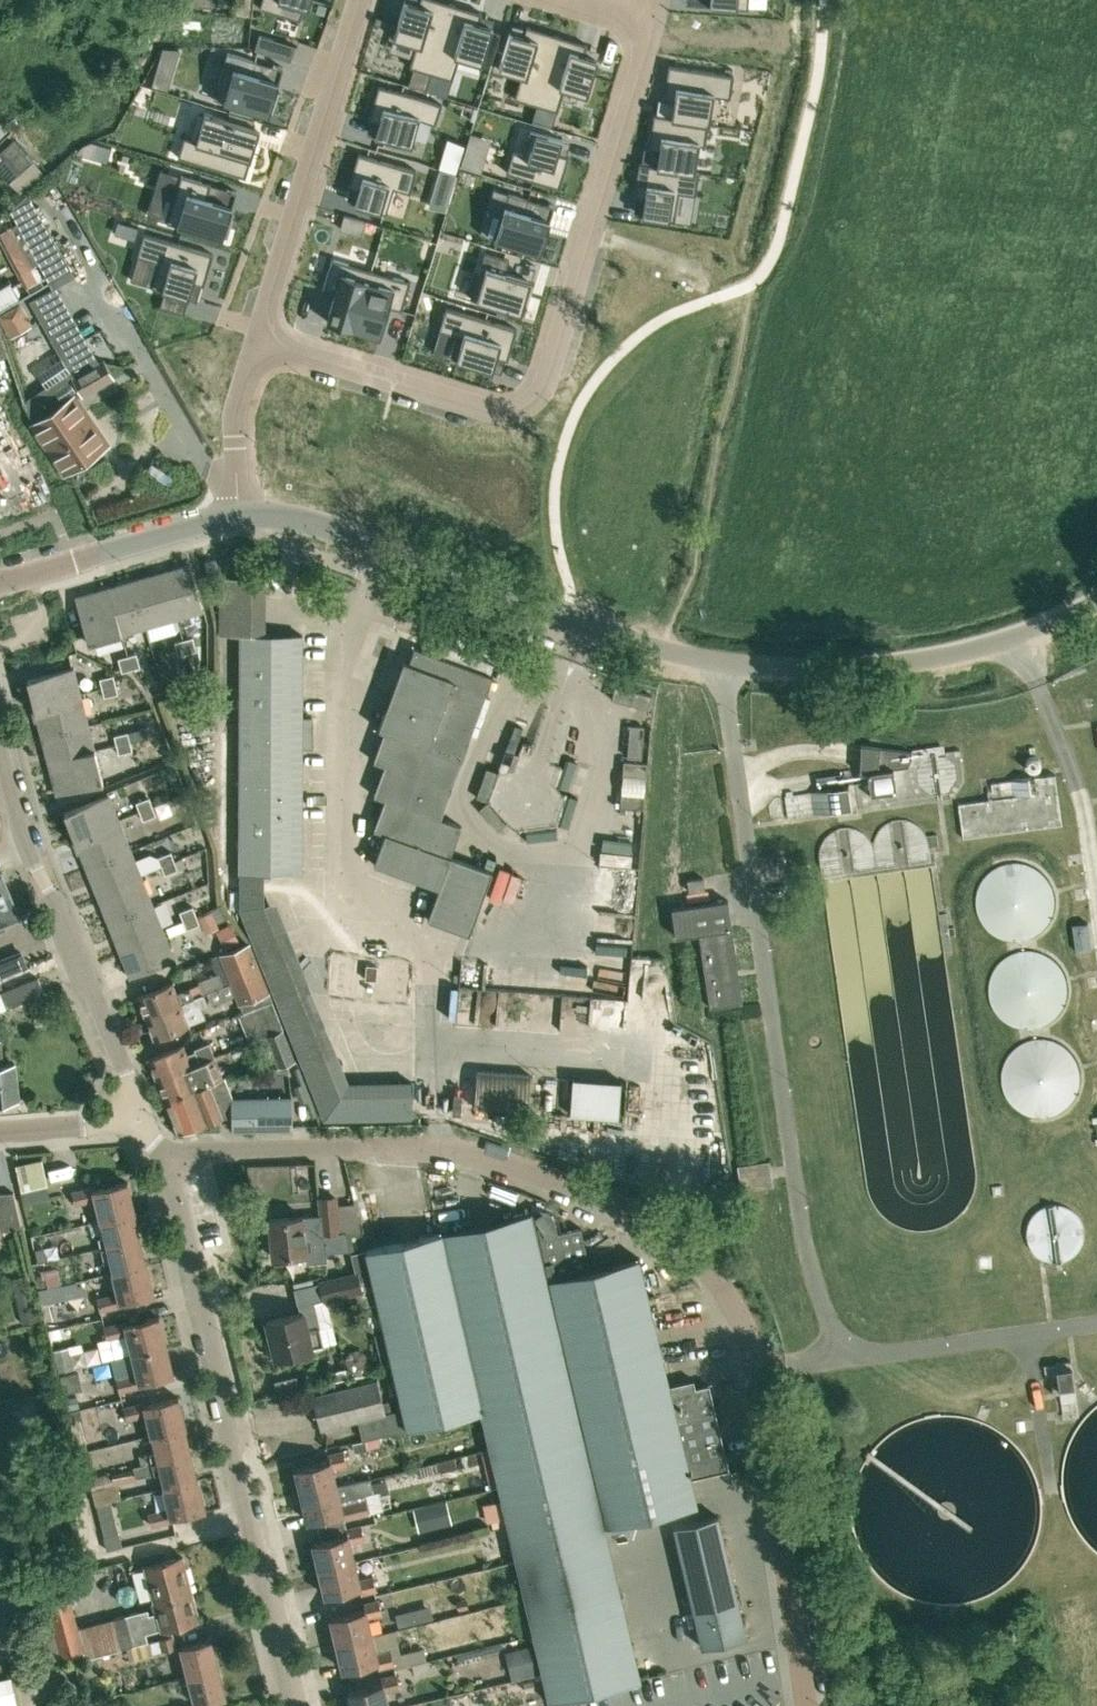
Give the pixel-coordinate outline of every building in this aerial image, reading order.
[(259,7),(279,13),(283,1),(308,8),(311,0),(261,0),(259,7)] [(451,3),(443,0),(419,0),(418,4),(405,0),(404,0),(393,37),(416,44),(409,66),(431,72),(451,3)] [(709,6),(748,8),(749,0),(710,0),(709,6)] [(482,12),(451,3),(431,72),(452,79),(459,56),(482,63),(493,26),(479,22),(482,12)] [(536,104),(556,34),(526,25),(523,35),(509,31),(498,68),(521,75),(514,97),(536,104)] [(254,49),(269,53),(274,39),(259,34),(254,49)] [(587,43),(556,34),(536,104),(557,110),(564,88),(587,95),(598,58),(584,53),(587,43)] [(256,60),(227,52),(213,97),(269,114),(278,81),(252,74),(256,60)] [(663,98),(663,99),(673,101),(671,115),(671,118),(708,123),(709,124),(714,95),(730,97),(733,74),(668,64),(663,98)] [(418,69),(412,86),(425,90),(430,73),(418,69)] [(169,81),(154,77),(152,85),(167,89),(169,81)] [(418,100),(378,88),(363,136),(420,154),(426,134),(409,128),(418,100)] [(532,119),(552,125),(554,121),(547,119),(550,108),(536,104),(531,122),(532,122),(532,119)] [(184,136),(178,156),(245,177),(255,145),(260,128),(255,127),(204,112),(196,140),(184,136)] [(648,147),(648,148),(659,149),(656,164),(656,166),(694,173),(695,170),(699,144),(704,144),(708,123),(671,118),(671,115),(656,113),(654,113),(648,147)] [(513,150),(507,172),(559,188),(568,157),(566,156),(558,154),(562,141),(562,140),(531,131),(524,153),(513,150)] [(3,158),(0,161),(0,169),(20,190),(41,171),(32,162),(13,140),(0,151),(0,155),(3,158)] [(92,155),(96,141),(91,140),(83,144),(77,150),(92,155)] [(448,141),(440,166),(456,171),(464,146),(448,141)] [(483,157),(466,152),(462,165),(480,170),(483,157)] [(342,204),(395,220),(402,197),(386,193),(395,165),(368,157),(363,174),(353,171),(342,204)] [(639,162),(633,197),(636,197),(644,198),(641,215),(674,221),(674,220),(679,192),(695,194),(699,171),(695,170),(694,173),(656,166),(656,164),(641,162),(639,162)] [(167,221),(167,222),(222,238),(228,218),(232,206),(228,204),(206,198),(211,183),(181,174),(181,175),(167,221)] [(455,181),(439,176),(430,205),(446,211),(455,181)] [(493,188),(480,234),(495,238),(540,252),(546,231),(550,219),(545,218),(545,217),(549,204),(508,192),(493,188)] [(27,192),(24,195),(10,209),(17,222),(28,243),(49,281),(72,269),(27,192)] [(340,227),(361,234),(365,221),(344,214),(340,227)] [(0,231),(0,240),(8,254),(28,243),(17,222),(0,231)] [(122,223),(119,233),(134,238),(137,227),(122,223)] [(144,233),(137,255),(138,256),(159,262),(152,286),(151,287),(165,291),(188,298),(193,282),(202,284),(204,285),(213,253),(144,233)] [(485,252),(471,298),(521,313),(527,292),(531,280),(527,279),(505,272),(509,259),(485,252)] [(331,258),(322,287),(335,291),(326,320),(353,328),(371,270),(331,258)] [(371,270),(353,328),(380,337),(389,307),(401,311),(410,282),(371,270)] [(37,313),(60,300),(53,287),(30,300),(37,313)] [(67,313),(60,300),(37,313),(44,326),(67,313)] [(21,302),(0,313),(0,318),(11,337),(33,325),(21,302)] [(440,330),(433,352),(456,359),(493,371),(493,370),(497,357),(505,359),(507,360),(517,328),(446,307),(439,329),(440,330)] [(52,339),(75,326),(67,313),(44,326),(52,339)] [(82,339),(75,326),(52,339),(59,352),(82,339)] [(66,365),(89,352),(82,339),(59,352),(66,365)] [(74,378),(96,365),(89,352),(66,365),(69,369),(74,378)] [(104,361),(96,365),(74,378),(81,391),(82,393),(112,376),(104,361)] [(81,391),(74,378),(69,369),(21,401),(36,422),(31,425),(64,473),(108,443),(76,395),(81,391)] [(216,559),(205,562),(208,573),(219,570),(216,559)] [(189,564),(160,572),(173,619),(203,610),(189,564)] [(173,619),(160,572),(132,580),(145,627),(173,619)] [(132,580),(104,588),(117,635),(145,627),(132,580)] [(117,635),(104,588),(75,597),(88,643),(117,635)] [(302,717),(302,635),(240,634),(239,872),(301,872),(301,747),(312,747),(312,717),(302,717)] [(196,650),(192,636),(183,639),(187,652),(196,650)] [(183,639),(174,641),(178,655),(187,652),(183,639)] [(374,829),(385,833),(374,864),(439,888),(428,918),(469,934),(492,871),(450,856),(461,825),(440,817),(492,675),(415,647),(409,662),(403,661),(379,728),(385,730),(374,760),(385,764),(374,795),(385,799),(374,829)] [(140,665),(136,652),(127,655),(131,668),(140,665)] [(127,655),(118,658),(122,671),(131,668),(127,655)] [(34,708),(81,696),(73,667),(27,679),(34,708)] [(113,674),(99,678),(101,687),(115,683),(113,674)] [(115,683),(101,687),(103,696),(118,692),(115,683)] [(648,709),(651,695),(615,685),(611,699),(648,709)] [(174,703),(178,714),(200,706),(196,695),(174,703)] [(81,696),(34,708),(42,736),(88,724),(81,696)] [(96,753),(88,724),(42,736),(49,765),(96,753)] [(641,758),(644,726),(629,725),(627,757),(641,758)] [(130,740),(127,731),(113,735),(116,744),(130,740)] [(118,753),(132,750),(130,740),(116,744),(118,753)] [(848,786),(810,792),(784,795),(788,818),(813,814),(841,810),(842,814),(857,812),(857,808),(867,807),(872,803),(955,791),(963,778),(960,748),(939,751),(939,747),(933,748),(933,750),(912,752),(912,751),(880,747),(877,770),(867,771),(868,777),(854,782),(852,771),(846,772),(848,786)] [(96,753),(49,765),(56,794),(103,782),(96,753)] [(623,760),(619,807),(643,808),(647,762),(623,760)] [(486,766),(478,795),(493,799),(500,770),(486,766)] [(963,837),(1062,823),(1054,774),(991,783),(992,791),(987,791),(988,799),(958,803),(963,837)] [(120,822),(109,794),(64,812),(75,840),(120,822)] [(153,805),(149,796),(135,802),(139,811),(153,805)] [(143,820),(157,813),(153,805),(139,811),(143,820)] [(120,822),(75,840),(86,867),(131,849),(120,822)] [(142,877),(131,849),(86,867),(97,895),(142,877)] [(174,859),(170,851),(157,857),(161,865),(174,859)] [(161,865),(165,874),(178,868),(174,859),(161,865)] [(9,892),(1,871),(0,871),(0,896),(9,892)] [(142,877),(97,895),(108,922),(153,904),(142,877)] [(703,877),(687,879),(689,891),(705,889),(703,877)] [(9,892),(0,896),(0,930),(5,928),(2,921),(18,915),(9,892)] [(742,1002),(728,899),(672,907),(676,936),(699,933),(709,1007),(742,1002)] [(164,932),(153,904),(108,922),(119,950),(164,932)] [(196,914),(192,905),(179,911),(183,920),(196,914)] [(197,916),(202,928),(216,922),(211,910),(197,916)] [(183,920),(186,928),(200,923),(196,914),(183,920)] [(229,924),(217,931),(228,949),(240,942),(229,924)] [(164,932),(119,950),(130,977),(175,959),(164,932)] [(261,971),(249,942),(220,954),(232,983),(261,971)] [(27,966),(21,951),(0,959),(0,977),(27,966)] [(348,981),(362,991),(372,978),(369,975),(373,969),(357,957),(347,970),(353,974),(348,981)] [(533,976),(532,964),(510,966),(511,986),(516,986),(516,978),(533,976)] [(232,983),(240,1004),(269,993),(261,971),(232,983)] [(37,976),(0,991),(7,1008),(44,993),(37,976)] [(172,982),(138,996),(146,1017),(194,997),(190,987),(176,992),(172,982)] [(194,997),(146,1017),(154,1038),(189,1024),(189,1023),(205,1017),(201,1006),(207,1003),(203,993),(194,997)] [(271,1001),(261,1005),(237,1015),(248,1042),(282,1029),(271,1001)] [(283,1031),(258,1040),(266,1061),(274,1058),(278,1066),(294,1060),(283,1031)] [(14,1062),(3,1063),(0,1039),(0,1099),(18,1097),(14,1062)] [(187,1056),(182,1045),(150,1058),(158,1078),(212,1057),(212,1056),(207,1044),(194,1049),(195,1051),(191,1053),(191,1054),(187,1056)] [(212,1056),(212,1057),(158,1078),(166,1099),(224,1077),(224,1076),(221,1077),(212,1056)] [(530,1073),(476,1070),(474,1106),(527,1110),(530,1073)] [(577,1074),(571,1110),(619,1118),(625,1081),(577,1074)] [(224,1077),(166,1099),(179,1132),(223,1114),(233,1114),(234,1128),(253,1128),(258,1128),(257,1100),(234,1100),(224,1077)] [(258,1128),(293,1126),(292,1098),(257,1100),(258,1128)] [(42,1158),(15,1164),(18,1176),(44,1170),(42,1158)] [(741,1190),(774,1185),(770,1160),(737,1165),(741,1190)] [(101,1220),(102,1220),(132,1212),(134,1212),(127,1182),(95,1189),(95,1186),(72,1192),(75,1204),(96,1199),(101,1220)] [(21,1226),(13,1192),(0,1193),(0,1232),(21,1226)] [(319,1198),(321,1214),(269,1219),(273,1257),(306,1254),(307,1262),(327,1260),(324,1233),(338,1231),(335,1196),(319,1198)] [(358,1274),(362,1292),(377,1289),(381,1307),(408,1429),(481,1411),(486,1432),(549,1702),(640,1680),(604,1525),(697,1504),(691,1478),(729,1469),(709,1383),(696,1387),(695,1379),(669,1385),(639,1258),(590,1269),(580,1227),(557,1232),(554,1217),(553,1214),(551,1212),(549,1211),(547,1210),(544,1209),(541,1209),(539,1209),(351,1252),(356,1274),(358,1274)] [(132,1212),(102,1220),(106,1236),(99,1237),(101,1247),(102,1247),(138,1238),(132,1212)] [(361,1228),(360,1228),(346,1230),(351,1250),(351,1252),(366,1249),(361,1228)] [(102,1247),(101,1247),(103,1255),(104,1258),(111,1256),(114,1271),(144,1264),(138,1238),(102,1247)] [(47,1258),(44,1245),(35,1247),(38,1260),(47,1258)] [(146,1264),(144,1264),(114,1271),(113,1272),(118,1293),(97,1298),(100,1310),(122,1305),(121,1302),(153,1295),(146,1264)] [(11,1278),(22,1323),(39,1319),(28,1274),(11,1278)] [(358,1274),(356,1274),(321,1282),(324,1300),(360,1292),(365,1311),(381,1307),(377,1289),(362,1292),(358,1274)] [(64,1299),(61,1284),(38,1288),(41,1303),(64,1299)] [(267,1320),(271,1340),(266,1341),(270,1357),(275,1355),(275,1358),(313,1349),(312,1346),(324,1344),(320,1326),(314,1301),(301,1304),(303,1312),(267,1320)] [(107,1338),(97,1341),(102,1361),(112,1359),(115,1358),(133,1354),(166,1346),(159,1316),(126,1324),(126,1321),(104,1326),(107,1338)] [(115,1358),(112,1359),(116,1379),(119,1391),(141,1386),(141,1383),(173,1375),(166,1346),(133,1354),(115,1358)] [(72,1369),(72,1368),(67,1348),(54,1351),(59,1371),(59,1372),(72,1369)] [(1072,1367),(1071,1367),(1070,1361),(1043,1365),(1044,1371),(1050,1370),(1053,1393),(1059,1392),(1063,1417),(1078,1415),(1074,1386),(1072,1367)] [(373,1372),(380,1403),(401,1398),(394,1367),(373,1372)] [(78,1372),(60,1376),(65,1393),(82,1389),(78,1372)] [(350,1381),(318,1389),(321,1404),(298,1410),(288,1413),(295,1441),(342,1429),(339,1414),(357,1409),(350,1381)] [(151,1435),(153,1435),(183,1428),(185,1428),(178,1397),(146,1404),(145,1401),(123,1407),(126,1419),(146,1414),(151,1435)] [(149,1452),(139,1454),(141,1465),(133,1467),(189,1454),(183,1428),(153,1435),(157,1450),(149,1452)] [(353,1452),(366,1449),(364,1440),(351,1443),(353,1452)] [(302,1494),(337,1486),(333,1468),(347,1464),(343,1450),(328,1454),(329,1460),(295,1468),(302,1494)] [(133,1467),(133,1469),(111,1473),(113,1484),(136,1479),(135,1476),(154,1472),(154,1473),(162,1472),(165,1487),(195,1480),(189,1454),(133,1467)] [(113,1484),(111,1473),(110,1472),(89,1477),(93,1491),(114,1486),(113,1484)] [(368,1512),(365,1499),(348,1503),(347,1498),(373,1491),(370,1478),(337,1487),(337,1486),(302,1494),(308,1521),(342,1512),(344,1518),(368,1512)] [(195,1480),(165,1487),(164,1487),(169,1509),(148,1514),(151,1525),(173,1520),(172,1518),(205,1510),(197,1479),(195,1480)] [(118,1533),(110,1499),(96,1503),(104,1536),(118,1533)] [(446,1499),(429,1503),(435,1525),(452,1521),(446,1499)] [(724,1540),(718,1516),(674,1526),(680,1551),(724,1540)] [(347,1534),(321,1540),(313,1542),(319,1568),(354,1560),(350,1541),(364,1538),(361,1524),(346,1528),(347,1534)] [(486,1557),(505,1556),(503,1532),(485,1533),(486,1557)] [(680,1551),(685,1574),(729,1564),(724,1540),(680,1551)] [(154,1603),(193,1593),(183,1556),(143,1567),(153,1604),(154,1603)] [(354,1560),(319,1568),(326,1595),(360,1587),(361,1593),(376,1589),(373,1575),(359,1579),(354,1560)] [(691,1598),(735,1588),(729,1564),(685,1574),(691,1598)] [(696,1622),(741,1612),(735,1588),(691,1598),(696,1622)] [(140,1611),(126,1615),(134,1645),(148,1641),(146,1633),(200,1619),(193,1593),(154,1603),(153,1604),(155,1612),(141,1616),(140,1611)] [(48,1604),(55,1629),(62,1655),(83,1650),(69,1598),(48,1604)] [(337,1643),(372,1635),(368,1616),(382,1613),(379,1599),(364,1602),(365,1609),(331,1617),(337,1643)] [(696,1622),(702,1647),(746,1636),(741,1612),(696,1622)] [(126,1647),(134,1645),(126,1615),(112,1618),(121,1648),(126,1647)] [(159,1638),(162,1650),(177,1646),(174,1634),(159,1638)] [(372,1635),(337,1643),(343,1669),(378,1661),(379,1667),(394,1664),(391,1650),(376,1653),(372,1635)] [(188,1675),(217,1668),(210,1639),(181,1646),(188,1675)] [(532,1642),(505,1648),(512,1676),(539,1670),(532,1642)] [(217,1668),(188,1675),(195,1704),(224,1697),(217,1668)] [(385,1690),(400,1687),(397,1673),(381,1677),(383,1683),(348,1691),(352,1705),(389,1705),(385,1690)] [(7,1678),(0,1680),(0,1705),(9,1705),(13,1705),(7,1678)]
